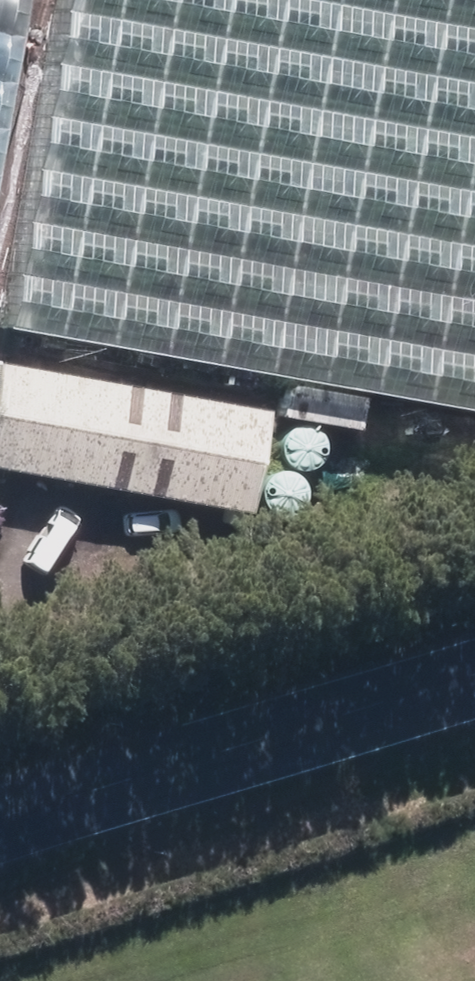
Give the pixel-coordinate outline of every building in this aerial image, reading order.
[(22,0),(0,0),(0,117),(22,0)] [(474,417),(474,0),(60,0),(1,331),(474,417)] [(244,522),(263,420),(0,372),(0,478),(244,522)] [(360,399),(278,386),(273,419),(355,432),(360,399)] [(291,430),(284,433),(277,438),(273,444),(271,452),(272,460),(275,468),(281,473),(288,477),(295,478),(303,477),(310,473),(315,468),(319,461),(320,453),(318,445),(314,438),(307,433),(300,430),(291,430)] [(273,476),(265,479),(259,484),(254,491),(252,498),(253,506),(257,514),(262,519),(269,523),(277,524),(284,523),(291,519),(296,514),(300,507),(301,499),(299,491),(295,484),(289,479),(281,476),(273,476)]
